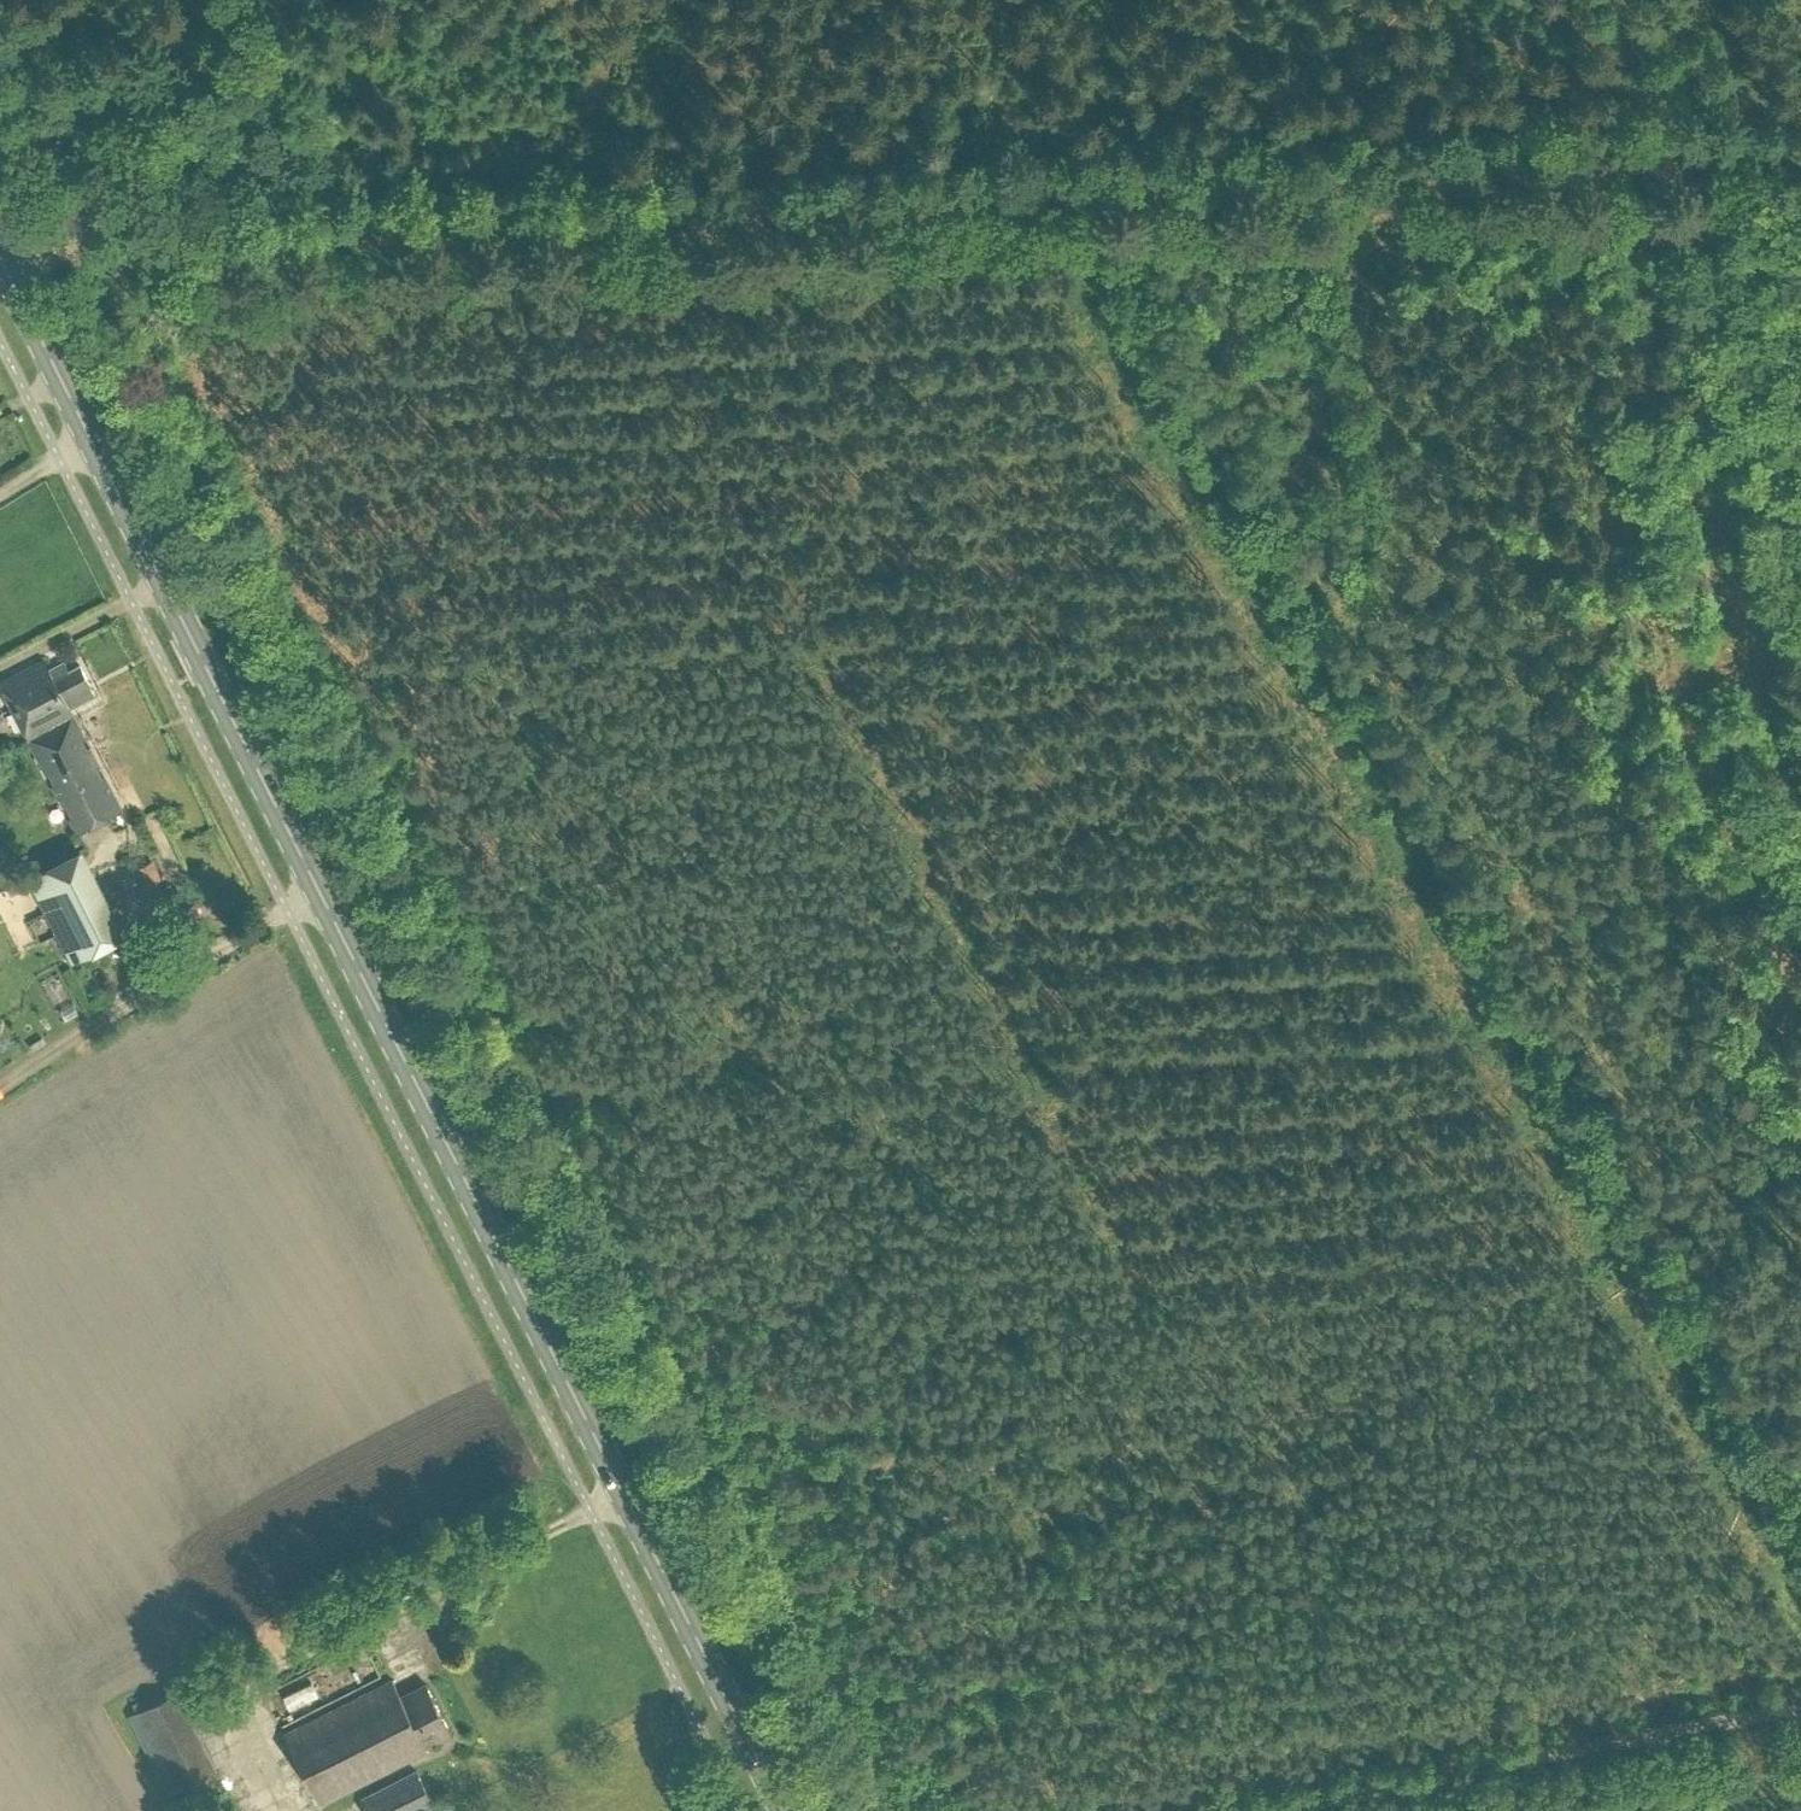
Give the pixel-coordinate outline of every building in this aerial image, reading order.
[(29,739),(73,716),(69,709),(95,695),(90,685),(80,665),(69,671),(64,662),(49,670),(44,660),(0,683),(29,739)] [(73,716),(29,739),(77,834),(122,811),(73,716)] [(90,847),(99,869),(120,861),(111,839),(90,847)] [(30,877),(73,964),(128,937),(85,850),(30,877)] [(152,861),(137,867),(145,885),(160,879),(152,861)] [(401,1698),(392,1680),(285,1735),(321,1806),(429,1751),(426,1746),(451,1734),(426,1685),(401,1698)] [(130,1715),(168,1792),(215,1770),(173,1684),(133,1704),(136,1712),(130,1715)] [(361,1797),(368,1810),(421,1810),(433,1805),(416,1769),(361,1797)]
